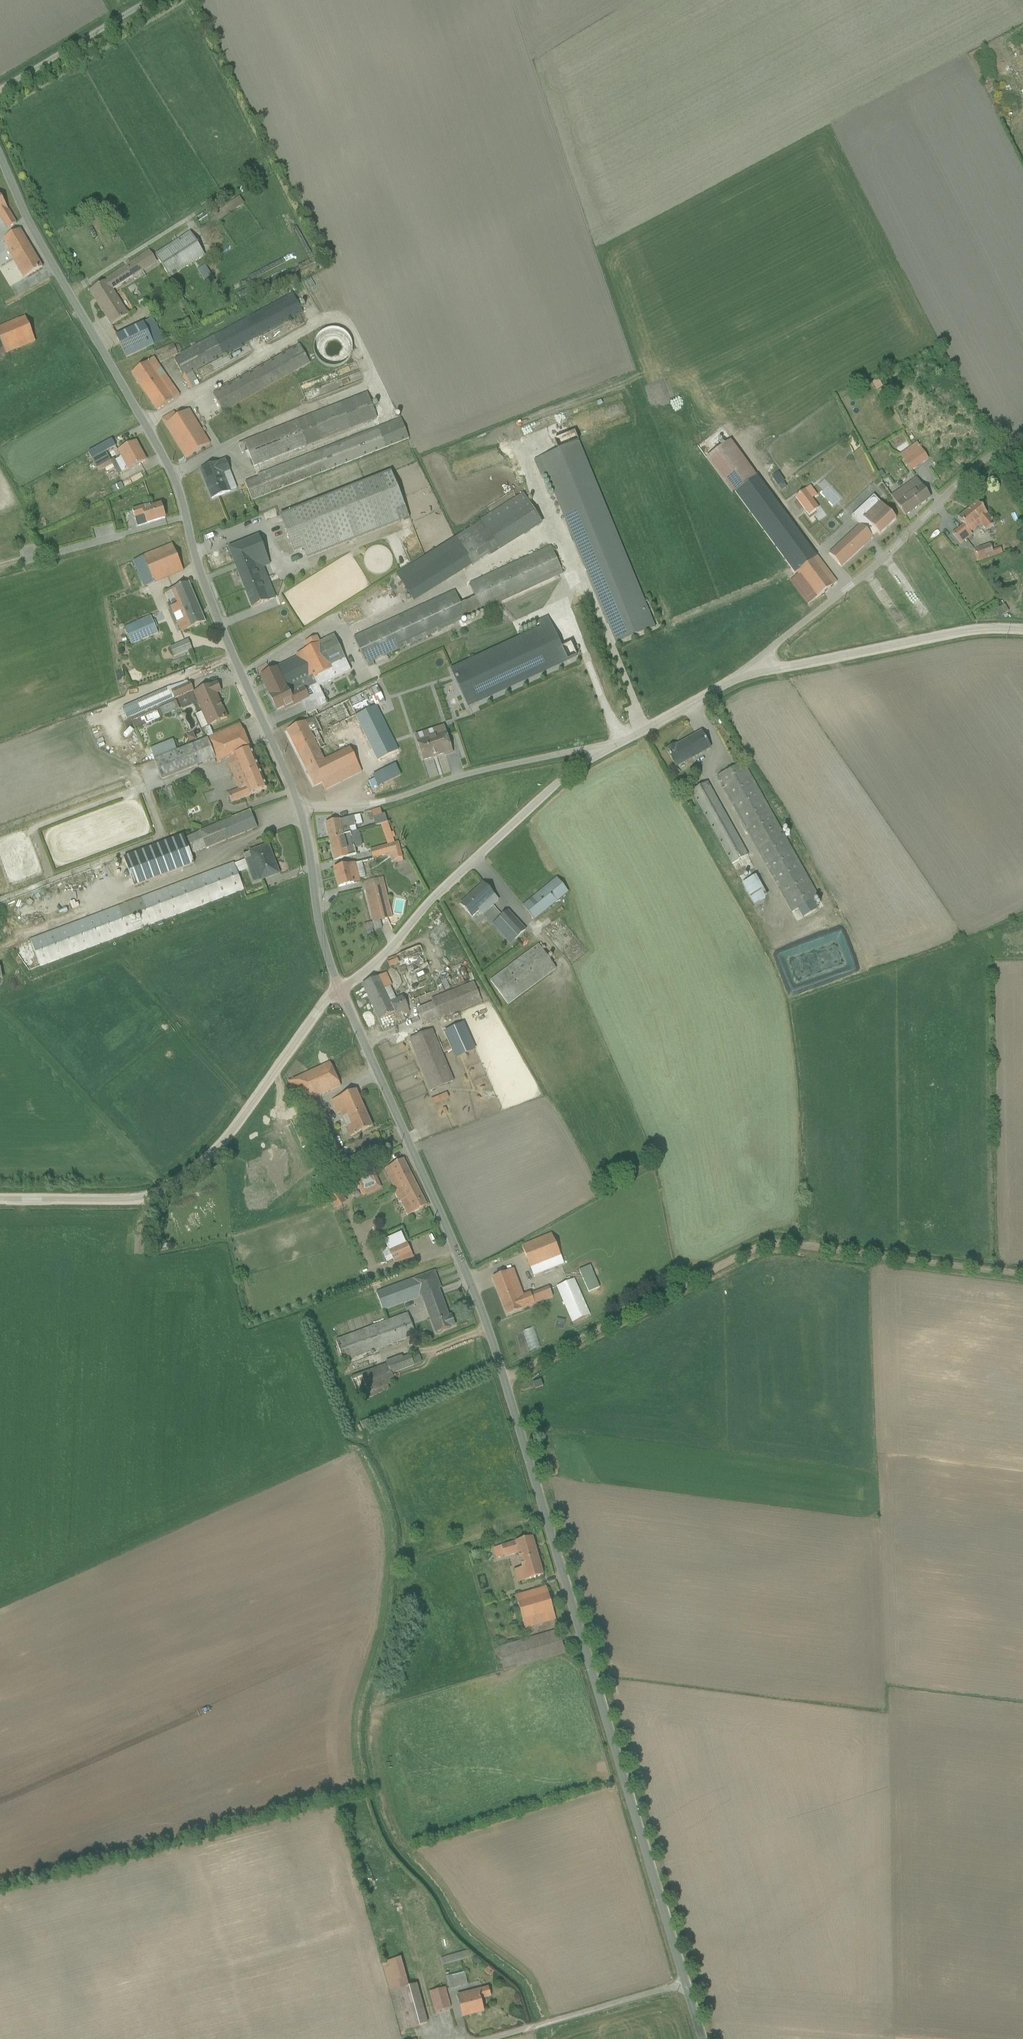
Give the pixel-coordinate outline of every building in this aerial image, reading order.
[(7,229),(16,223),(0,197),(0,218),(7,229)] [(7,252),(23,279),(42,268),(20,230),(3,240),(8,249),(7,252)] [(205,256),(190,234),(155,256),(170,279),(205,256)] [(111,327),(135,312),(135,311),(128,315),(112,290),(142,272),(157,263),(150,252),(104,280),(105,282),(89,291),(111,327)] [(207,287),(215,282),(204,266),(197,271),(207,287)] [(293,293),(179,354),(180,356),(174,359),(189,389),(199,384),(193,372),(303,313),(293,293)] [(0,327),(0,341),(2,347),(0,348),(0,356),(36,341),(25,317),(0,327)] [(152,320),(116,337),(126,358),(163,341),(152,320)] [(320,326),(313,349),(319,351),(316,360),(343,368),(353,336),(320,326)] [(174,347),(173,345),(155,353),(160,363),(178,354),(177,352),(181,351),(179,345),(174,347)] [(299,345),(212,394),(223,412),(310,364),(299,345)] [(157,411),(180,395),(154,358),(131,374),(157,411)] [(248,451),(254,467),(377,418),(368,393),(238,444),(242,453),(248,451)] [(174,412),(161,419),(186,458),(210,443),(189,410),(177,417),(174,412)] [(245,483),(252,500),(408,440),(401,419),(258,475),(259,477),(245,483)] [(616,644),(656,628),(574,433),(554,442),(557,451),(533,461),(540,477),(545,475),(616,644)] [(88,452),(92,459),(116,447),(112,441),(88,452)] [(122,473),(146,460),(136,442),(118,451),(121,458),(115,461),(122,473)] [(730,442),(706,459),(732,495),(756,476),(730,442)] [(929,460),(916,443),(900,455),(911,472),(929,460)] [(200,470),(211,499),(231,492),(224,474),(230,472),(226,460),(200,470)] [(391,471),(279,516),(294,553),(303,549),(307,559),(409,519),(391,471)] [(905,517),(930,499),(916,479),(891,497),(905,517)] [(758,489),(741,502),(772,544),(774,543),(796,573),(795,574),(797,576),(790,581),(807,605),(836,584),(817,558),(809,563),(787,532),(789,532),(758,489)] [(395,574),(415,602),(542,524),(522,493),(480,520),(481,522),(395,574)] [(879,535),(895,521),(873,497),(852,516),(861,525),(872,537),(877,533),(879,535)] [(986,532),(995,525),(977,503),(958,519),(963,526),(952,535),(960,545),(972,536),(970,534),(981,525),(986,532)] [(137,526),(165,518),(161,504),(152,507),(152,504),(132,510),(137,526)] [(861,525),(829,554),(841,568),(872,539),(872,538),(872,537),(861,525)] [(228,549),(252,608),(268,601),(270,604),(277,601),(263,568),(269,565),(258,537),(228,549)] [(133,561),(143,587),(183,570),(172,545),(133,561)] [(973,550),(977,563),(1002,554),(1001,549),(992,552),(990,545),(973,550)] [(353,638),(366,665),(367,664),(369,668),(374,666),(373,662),(562,575),(550,547),(469,584),(475,598),(460,605),(454,592),(353,638)] [(164,593),(172,612),(197,602),(188,582),(164,593)] [(180,632),(205,621),(197,602),(172,612),(180,632)] [(1000,617),(1008,613),(1004,606),(997,610),(1000,617)] [(124,628),(131,644),(158,633),(150,616),(124,628)] [(537,621),(539,628),(448,666),(465,705),(575,659),(569,643),(560,647),(547,617),(537,621)] [(459,636),(464,634),(461,626),(455,628),(459,636)] [(447,644),(457,640),(452,629),(442,633),(447,644)] [(277,711),(284,707),(285,711),(301,703),(307,714),(316,710),(327,704),(319,687),(350,671),(333,636),(320,642),(317,637),(304,643),(307,649),(295,655),(296,658),(260,676),(277,711)] [(170,648),(173,657),(192,649),(188,640),(170,648)] [(122,708),(127,720),(194,690),(190,683),(188,684),(187,682),(169,687),(122,708)] [(196,715),(202,729),(227,718),(216,694),(220,692),(216,683),(193,694),(201,712),(196,715)] [(325,790),(362,772),(349,747),(325,759),(320,750),(325,747),(316,730),(319,728),(322,733),(347,721),(376,706),(384,701),(376,686),(318,714),(316,710),(307,714),(306,714),(308,720),(286,731),(315,787),(322,783),(325,790)] [(110,698),(123,691),(121,688),(108,694),(110,698)] [(114,700),(130,693),(128,690),(113,697),(114,700)] [(163,716),(180,709),(176,701),(159,708),(163,716)] [(376,706),(381,716),(389,712),(384,701),(376,706)] [(381,716),(376,706),(347,721),(348,724),(356,720),(377,761),(399,750),(381,716)] [(147,722),(160,716),(158,710),(144,715),(147,722)] [(231,804),(267,789),(240,724),(207,737),(207,739),(154,760),(162,779),(215,758),(217,763),(225,760),(237,789),(227,794),(231,804)] [(444,756),(452,754),(443,727),(415,736),(423,761),(443,754),(444,756)] [(189,742),(196,740),(193,733),(187,735),(189,742)] [(676,769),(710,749),(701,733),(675,747),(675,745),(666,751),(676,769)] [(177,750),(172,740),(150,750),(154,759),(177,750)] [(743,763),(716,778),(791,914),(798,909),(813,901),(818,898),(743,763)] [(395,764),(372,776),(380,793),(403,781),(395,764)] [(708,783),(691,793),(737,875),(746,870),(741,860),(748,856),(708,783)] [(184,835),(123,858),(134,887),(195,864),(190,854),(205,849),(206,849),(257,828),(250,811),(199,832),(200,833),(185,838),(184,835)] [(380,825),(388,823),(385,814),(373,818),(374,821),(368,823),(370,827),(375,825),(375,826),(380,825)] [(325,824),(329,840),(356,832),(355,827),(356,826),(354,816),(325,824)] [(370,850),(372,859),(389,855),(401,852),(399,842),(395,843),(393,840),(396,839),(393,830),(390,831),(388,823),(380,825),(387,845),(370,850)] [(354,849),(362,847),(358,831),(356,832),(329,840),(334,861),(356,855),(354,849)] [(253,883),(278,874),(268,846),(243,855),(244,860),(234,864),(238,874),(248,870),(253,883)] [(403,861),(401,852),(389,855),(391,860),(396,859),(397,863),(403,861)] [(338,887),(360,882),(359,880),(366,878),(362,862),(334,869),(338,887)] [(233,863),(30,939),(40,967),(244,890),(238,874),(234,864),(233,863)] [(755,876),(742,884),(753,905),(767,897),(755,876)] [(556,878),(523,906),(534,920),(568,892),(556,878)] [(383,879),(364,884),(373,922),(392,917),(383,879)] [(499,901),(483,883),(460,905),(472,918),(478,911),(483,916),(499,901)] [(817,908),(813,901),(798,909),(802,916),(817,908)] [(509,946),(526,930),(507,911),(491,926),(509,946)] [(386,961),(389,967),(398,964),(414,1002),(439,991),(420,946),(386,961)] [(538,946),(489,981),(507,1005),(556,970),(538,946)] [(362,984),(378,1020),(395,1013),(396,1015),(409,1009),(402,996),(396,999),(390,986),(391,986),(386,973),(362,984)] [(417,1009),(424,1026),(439,1019),(440,1020),(482,1003),(473,983),(431,1000),(432,1003),(417,1009)] [(463,1026),(446,1033),(457,1057),(474,1049),(463,1026)] [(432,1030),(409,1040),(431,1092),(454,1081),(432,1030)] [(289,1082),(299,1105),(340,1086),(330,1063),(289,1082)] [(349,1138),(372,1127),(355,1090),(331,1101),(337,1115),(340,1113),(346,1127),(345,1127),(349,1138)] [(364,1164),(357,1153),(332,1169),(338,1179),(351,1171),(352,1171),(364,1164)] [(408,1215),(427,1206),(403,1159),(384,1169),(395,1192),(399,1201),(400,1201),(408,1215)] [(362,1197),(382,1188),(372,1168),(353,1177),(354,1179),(355,1179),(357,1183),(356,1184),(362,1197)] [(327,1196),(336,1209),(347,1201),(342,1194),(341,1195),(337,1189),(327,1196)] [(394,1264),(414,1259),(407,1243),(406,1243),(401,1232),(384,1240),(394,1264)] [(551,1234),(521,1246),(533,1277),(564,1264),(551,1234)] [(387,1263),(392,1260),(386,1248),(381,1251),(387,1263)] [(590,1266),(579,1271),(588,1293),(599,1288),(590,1266)] [(492,1278),(507,1315),(553,1297),(548,1287),(531,1294),(530,1293),(523,1295),(513,1270),(492,1278)] [(441,1288),(434,1272),(376,1293),(383,1310),(420,1297),(419,1296),(441,1288)] [(573,1280),(557,1287),(573,1323),(589,1316),(573,1280)] [(435,1333),(454,1326),(451,1316),(448,1317),(441,1296),(423,1303),(435,1333)] [(407,1314),(335,1340),(344,1362),(415,1335),(407,1314)] [(532,1327),(523,1331),(530,1350),(539,1347),(532,1327)] [(386,1364),(351,1377),(358,1396),(360,1396),(362,1400),(389,1389),(388,1385),(395,1383),(393,1374),(422,1362),(419,1355),(411,1357),(410,1355),(402,1358),(402,1355),(385,1361),(386,1364)] [(540,1380),(533,1383),(535,1390),(543,1387),(540,1380)] [(376,1423),(401,1412),(399,1406),(373,1417),(376,1423)] [(517,1583),(543,1576),(532,1537),(493,1548),(496,1559),(504,1557),(504,1558),(518,1554),(521,1568),(514,1570),(517,1583)] [(516,1596),(525,1629),(556,1620),(546,1588),(516,1596)] [(469,1951),(441,1958),(443,1965),(474,1956),(469,1951)] [(382,1963),(401,2032),(428,2023),(417,1984),(408,1987),(400,1958),(382,1963)] [(484,1971),(490,1976),(494,1972),(487,1967),(484,1971)] [(445,1977),(449,1989),(467,1984),(464,1972),(445,1977)] [(491,1998),(488,1987),(457,1995),(463,2017),(484,2012),(481,2000),(491,1998)] [(429,1992),(434,2013),(451,2008),(445,1988),(429,1992)]
